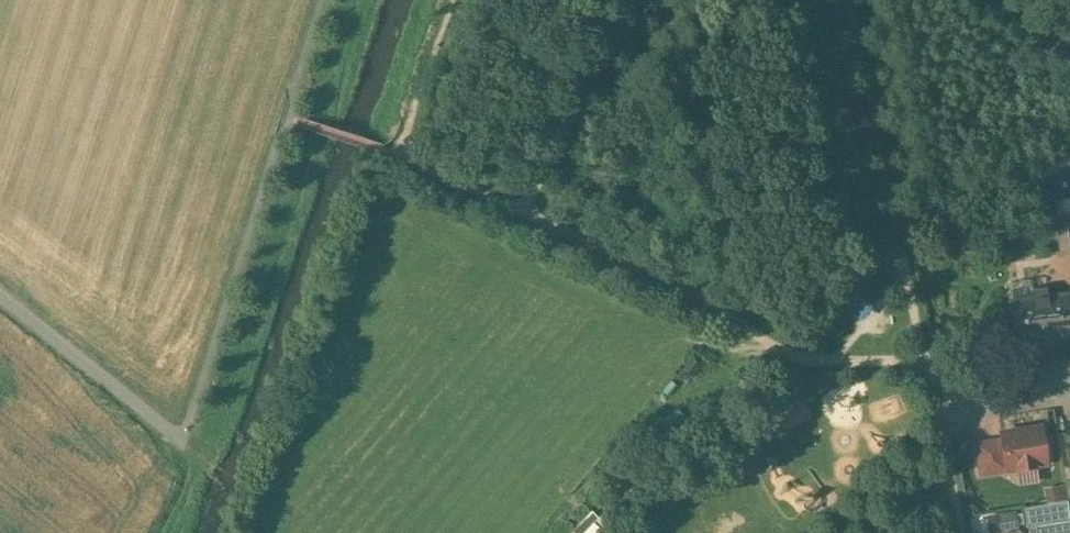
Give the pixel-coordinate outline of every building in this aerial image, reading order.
[(1057,221),(1060,252),(1069,251),(1069,219),(1057,221)] [(1032,290),(1033,297),(1009,301),(1015,344),(1016,344),(1017,349),(1038,347),(1037,341),(1069,337),(1069,312),(1067,293),(1046,295),(1045,288),(1032,290)] [(1039,426),(1000,432),(1001,439),(1006,471),(1045,464),(1039,426)] [(1001,439),(974,443),(979,475),(1006,471),(1001,439)] [(1066,500),(1023,507),(1026,528),(1035,526),(1069,520),(1066,500)] [(1014,513),(999,516),(1001,529),(1016,526),(1014,513)] [(1035,526),(1036,532),(1069,532),(1069,524),(1069,520),(1035,526)] [(580,532),(601,532),(591,523),(580,532)]
